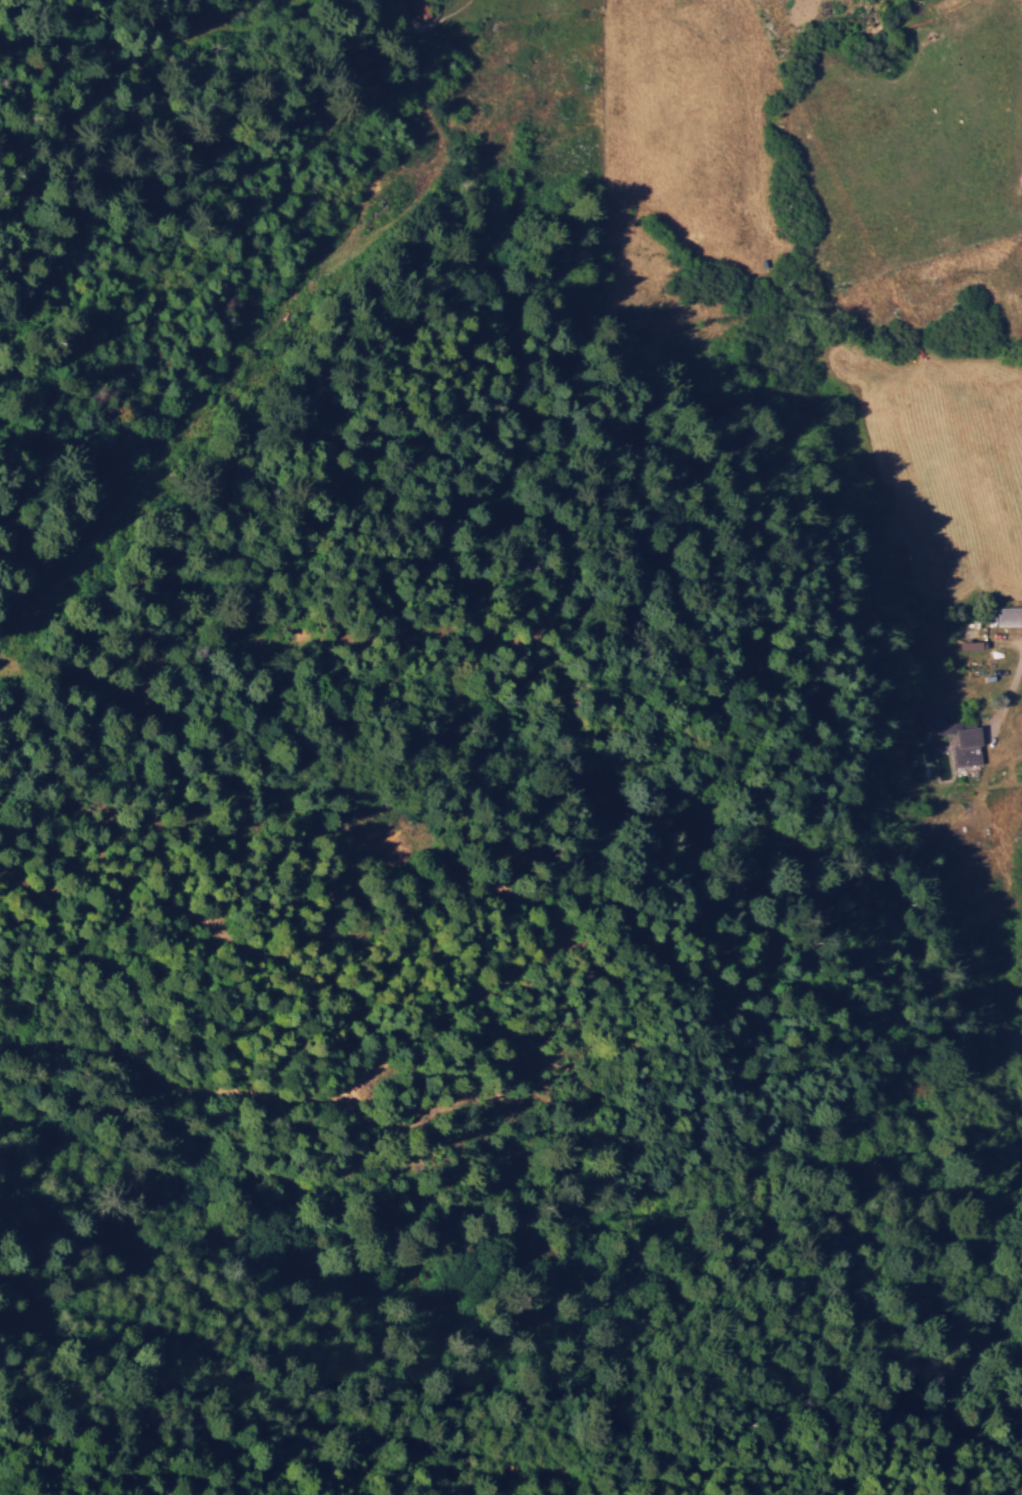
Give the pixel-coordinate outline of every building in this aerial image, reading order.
[(1021,625),(1021,606),(998,606),(999,625),(1021,625)] [(962,649),(989,648),(989,640),(962,641),(962,649)] [(956,766),(983,763),(981,744),(984,744),(982,725),(963,727),(962,721),(948,722),(946,707),(925,709),(928,735),(952,733),(956,766)]
